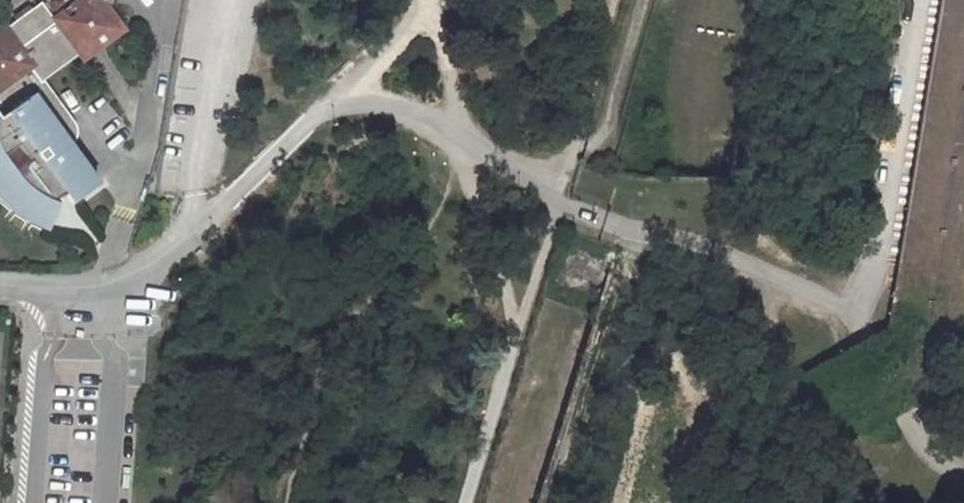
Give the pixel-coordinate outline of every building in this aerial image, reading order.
[(54,20),(56,23),(21,47),(7,27),(5,25),(0,30),(0,102),(2,105),(0,107),(0,199),(1,200),(10,208),(20,216),(32,223),(35,224),(38,226),(49,230),(63,198),(58,192),(65,187),(75,201),(101,183),(61,131),(73,122),(43,82),(81,54),(86,61),(126,30),(104,3),(105,0),(81,0),(54,20)] [(779,387),(814,461),(921,405),(963,367),(963,0),(943,0),(889,329),(779,387)] [(56,23),(54,20),(41,3),(7,27),(21,47),(56,23)]
